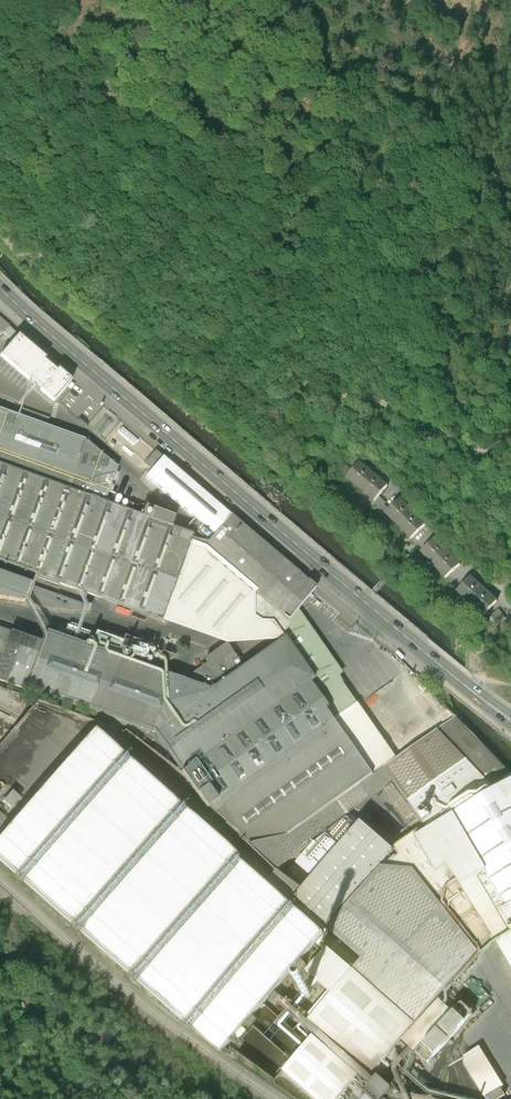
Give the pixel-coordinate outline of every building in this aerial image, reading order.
[(0,317),(0,336),(9,326),(0,317)] [(47,358),(19,335),(0,356),(29,380),(30,378),(42,388),(40,390),(54,402),(72,380),(58,369),(57,371),(45,361),(47,358)] [(285,639),(275,623),(262,622),(257,618),(256,594),(202,549),(189,545),(193,536),(172,528),(175,518),(147,508),(144,517),(104,503),(118,468),(88,442),(85,441),(85,440),(84,440),(0,409),(0,562),(226,643),(285,639)] [(210,540),(202,549),(256,594),(288,622),(298,610),(311,595),(309,581),(156,451),(145,464),(152,470),(147,477),(215,534),(213,536),(210,534),(207,538),(210,540)] [(393,491),(368,464),(353,477),(379,504),(393,491)] [(427,528),(402,502),(388,515),(413,542),(427,528)] [(461,566),(436,539),(421,552),(446,579),(461,566)] [(25,602),(25,601),(42,607),(62,609),(83,611),(84,609),(89,611),(90,606),(0,574),(0,598),(25,602)] [(499,604),(473,578),(459,592),(484,618),(499,604)] [(285,639),(271,649),(270,648),(243,666),(226,643),(205,657),(206,664),(182,680),(151,669),(156,668),(160,667),(164,665),(177,656),(99,628),(81,627),(80,629),(68,625),(68,626),(58,623),(53,634),(47,631),(42,643),(0,628),(0,680),(26,689),(27,687),(99,713),(96,723),(123,733),(125,730),(181,772),(207,808),(209,810),(205,815),(216,824),(221,819),(280,870),(310,843),(347,817),(335,802),(385,767),(397,758),(340,677),(344,675),(298,610),(288,622),(285,639)] [(500,611),(490,618),(496,627),(501,623),(506,620),(500,611)] [(501,623),(510,637),(510,617),(510,616),(506,620),(501,623)] [(456,716),(397,758),(385,767),(430,831),(417,839),(436,871),(446,866),(460,885),(498,942),(497,943),(510,967),(510,773),(456,716)] [(324,935),(94,731),(75,752),(0,838),(0,857),(220,1053),(236,1035),(242,1028),(243,1027),(248,1030),(257,1019),(253,1016),(263,1004),(296,966),(302,971),(307,965),(302,961),(324,935)] [(21,797),(13,790),(4,800),(12,807),(21,797)] [(328,926),(393,852),(362,824),(361,824),(358,821),(355,824),(347,817),(315,843),(315,842),(297,863),(314,878),(297,898),(305,906),(300,910),(315,924),(320,919),(328,926)] [(474,952),(412,870),(381,868),(328,929),(363,959),(353,970),(327,947),(306,971),(332,994),(309,1020),(318,1028),(283,1069),(317,1098),(336,1098),(355,1077),(379,1098),(391,1085),(380,1076),(392,1062),(392,1059),(402,1049),(394,1041),(398,1036),(435,996),(474,952)] [(451,1011),(435,996),(398,1036),(414,1051),(451,1011)] [(237,1043),(274,1075),(305,1040),(263,1004),(253,1016),(257,1019),(248,1030),(247,1032),(242,1028),(236,1035),(241,1038),(237,1043)] [(473,1015),(461,1004),(416,1053),(428,1064),(473,1015)] [(504,1086),(480,1047),(464,1056),(464,1065),(485,1097),(501,1088),(504,1086)] [(485,1097),(486,1098),(498,1098),(505,1094),(501,1088),(485,1097)]
